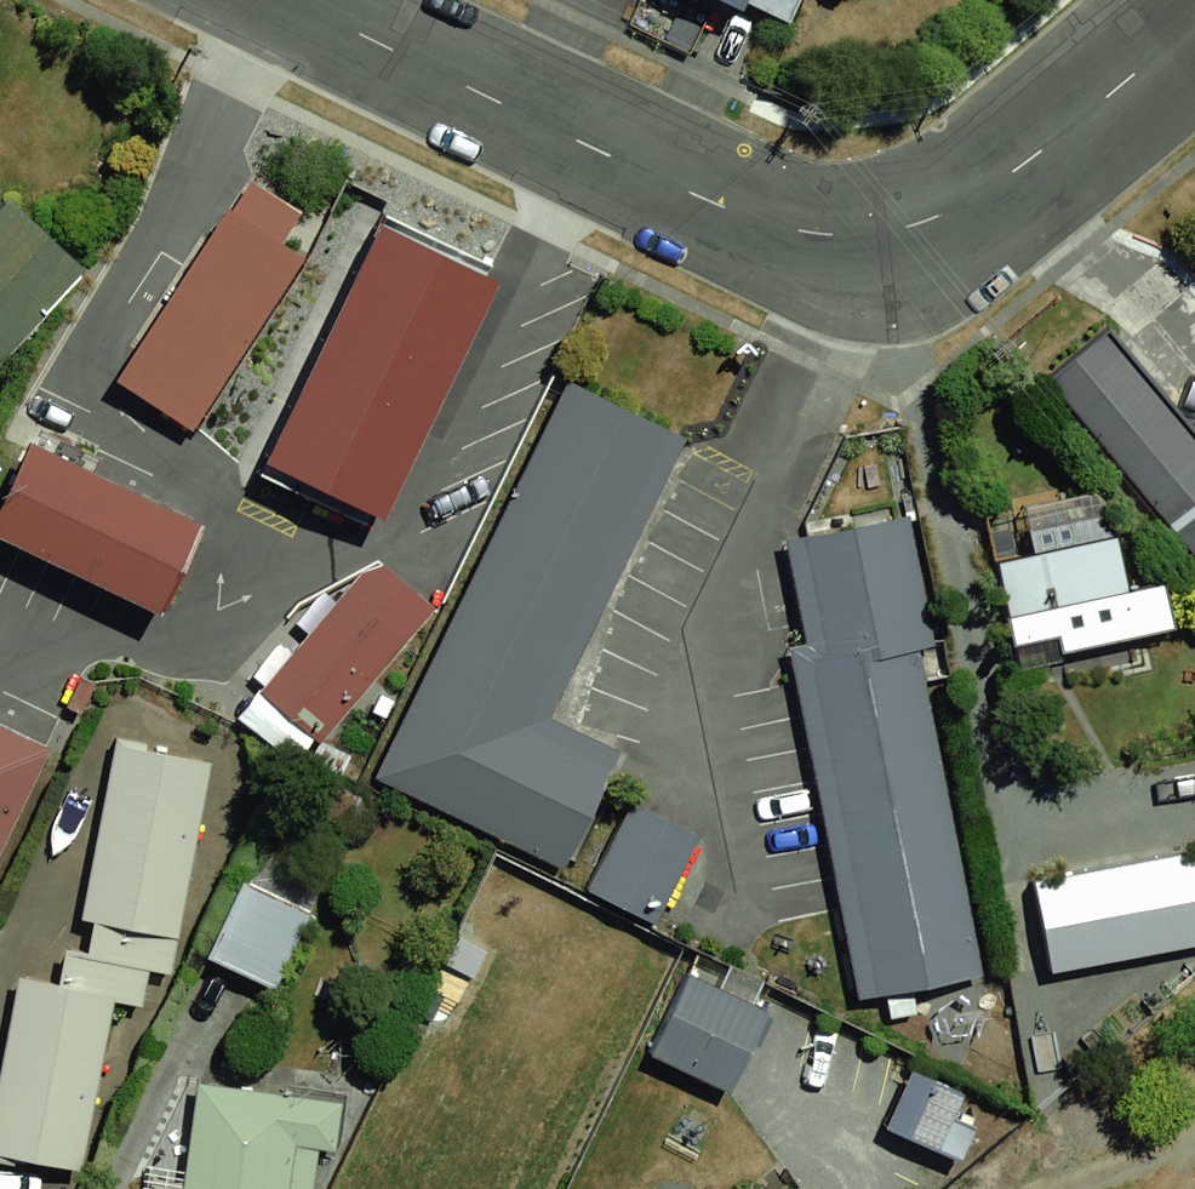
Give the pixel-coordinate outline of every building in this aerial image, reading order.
[(787,20),(797,0),(743,0),(787,20)] [(87,242),(27,185),(0,206),(0,333),(87,242)] [(218,193),(95,382),(160,425),(283,236),(218,193)] [(1026,366),(1194,575),(1194,446),(1089,315),(1026,366)] [(662,449),(553,395),(359,783),(543,874),(600,758),(526,721),(662,449)] [(215,533),(58,456),(17,538),(174,616),(215,533)] [(428,492),(379,458),(337,518),(386,552),(428,492)] [(1102,482),(965,510),(996,663),(1133,634),(1102,482)] [(970,972),(889,526),(768,548),(848,994),(970,972)] [(421,613),(362,554),(239,676),(298,735),(421,613)] [(43,750),(0,729),(0,841),(43,750)] [(200,748),(92,733),(67,916),(175,930),(200,748)] [(679,832),(617,801),(575,886),(637,916),(679,832)] [(1006,859),(1017,964),(1194,946),(1194,840),(1006,859)] [(261,985),(305,882),(245,856),(201,959),(261,985)] [(1,966),(0,975),(0,1152),(80,1163),(105,980),(1,966)] [(767,1006),(690,975),(655,1064),(731,1090),(767,1006)] [(174,1188),(289,1188),(335,1102),(188,1083),(174,1188)]
